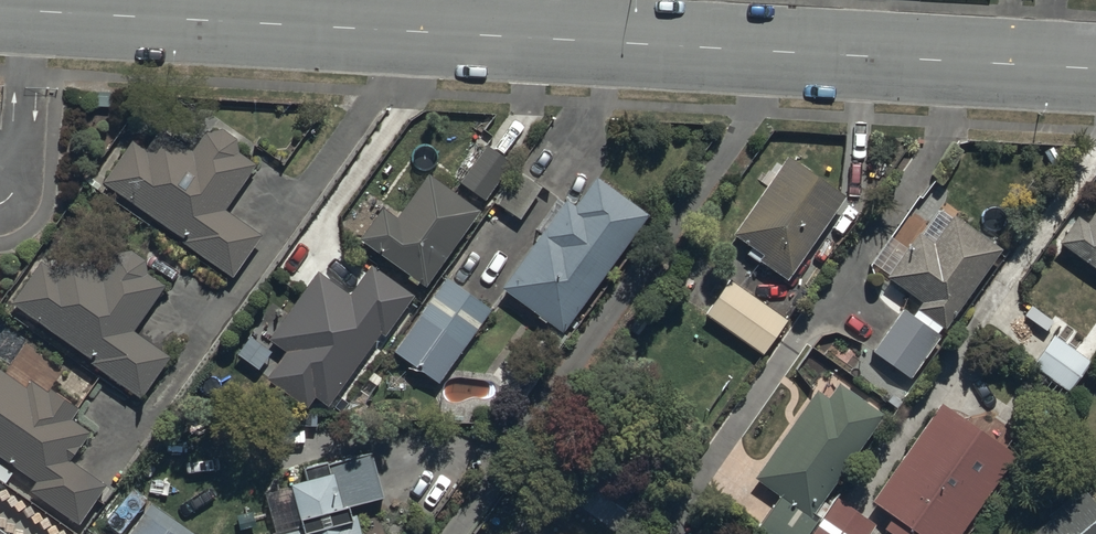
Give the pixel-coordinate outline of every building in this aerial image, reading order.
[(260,224),(224,199),(255,156),(204,120),(188,142),(158,121),(143,141),(132,133),(101,176),(229,267),(260,224)] [(459,175),(486,195),(513,158),(485,138),(459,175)] [(844,189),(783,145),(722,229),(783,273),(844,189)] [(561,325),(647,205),(584,161),(498,280),(561,325)] [(420,277),(476,200),(427,165),(395,209),(378,198),(355,230),(372,242),(420,277)] [(519,174),(485,220),(503,233),(513,218),(520,223),(543,191),(519,174)] [(1095,262),(1095,196),(1084,212),(1074,204),(1055,232),(1065,239),(1095,262)] [(896,283),(942,315),(996,241),(950,208),(931,235),(914,223),(880,271),(896,283)] [(10,295),(141,389),(171,348),(135,322),(165,282),(82,223),(53,264),(39,254),(10,295)] [(262,369),(279,382),(321,411),(410,287),(368,258),(348,286),(330,273),(314,262),(264,332),(280,343),(262,369)] [(390,347),(437,382),(493,305),(445,271),(390,347)] [(783,314),(726,274),(702,308),(758,349),(783,314)] [(869,345),(905,371),(937,327),(901,301),(869,345)] [(1052,327),(1029,360),(1066,387),(1090,354),(1052,327)] [(21,377),(0,362),(0,458),(78,514),(104,477),(70,452),(88,426),(69,412),(77,401),(29,367),(21,377)] [(778,488),(758,514),(786,533),(797,533),(886,410),(851,385),(839,376),(827,392),(814,382),(752,469),(765,479),(778,488)] [(936,395),(869,489),(891,505),(882,519),(903,533),(948,533),(1010,448),(936,395)] [(359,532),(354,533),(349,514),(385,505),(383,496),(391,494),(382,458),(329,472),(327,463),(300,470),(304,486),(267,495),(277,533),(359,533),(359,532)] [(597,473),(577,501),(616,529),(636,500),(597,473)] [(875,517),(839,491),(808,533),(863,533),(875,517)] [(121,533),(196,533),(198,531),(149,496),(121,533)] [(565,532),(555,524),(549,533),(569,533),(565,532)]
